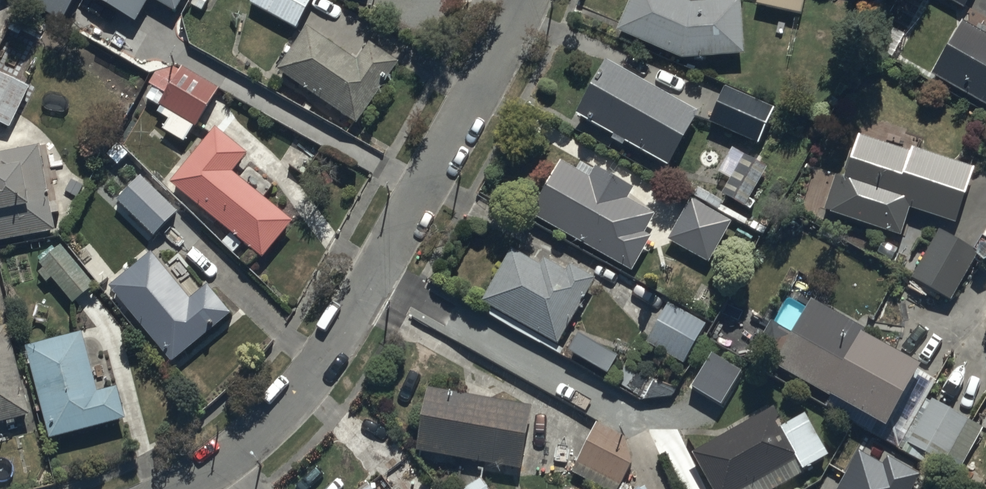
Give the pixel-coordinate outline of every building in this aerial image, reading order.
[(18,7),(60,31),(78,0),(22,0),(18,7)] [(138,30),(152,4),(178,19),(188,0),(84,0),(138,30)] [(249,7),(297,35),(317,0),(254,0),(249,7)] [(665,0),(633,0),(615,39),(678,68),(744,64),(740,7),(690,11),(665,0)] [(755,11),(800,21),(805,0),(758,0),(755,11)] [(963,15),(971,0),(934,0),(963,15)] [(961,29),(930,84),(985,116),(985,43),(961,29)] [(358,133),(400,70),(370,50),(357,68),(307,35),(278,79),(358,133)] [(197,134),(220,95),(166,63),(143,103),(161,114),(157,119),(169,126),(163,136),(185,149),(195,132),(197,134)] [(699,121),(605,68),(574,122),(668,175),(699,121)] [(30,93),(0,79),(0,129),(11,134),(30,93)] [(775,116),(725,93),(708,129),(758,153),(775,116)] [(250,161),(215,134),(169,193),(263,267),(294,228),(234,181),(250,161)] [(835,183),(823,217),(899,243),(908,217),(956,233),(975,177),(911,155),(909,160),(855,142),(840,185),(835,183)] [(0,159),(0,248),(56,239),(53,221),(60,220),(58,208),(51,210),(41,152),(0,159)] [(731,155),(718,178),(730,185),(722,200),(744,213),(766,175),(731,155)] [(591,184),(559,168),(530,224),(634,277),(651,244),(644,241),(655,221),(626,206),(632,195),(595,176),(591,184)] [(179,216),(139,177),(113,205),(153,244),(179,216)] [(690,207),(689,206),(666,247),(707,270),(731,229),(714,220),(721,207),(698,194),(690,207)] [(979,259),(938,235),(908,288),(949,312),(979,259)] [(47,289),(52,285),(74,311),(97,291),(64,251),(41,270),(44,274),(39,279),(47,289)] [(539,274),(510,256),(479,308),(556,355),(597,287),(570,271),(565,279),(544,266),(539,274)] [(153,259),(109,295),(173,373),(234,324),(208,292),(191,306),(153,259)] [(869,337),(810,306),(792,342),(769,331),(756,357),(775,367),(772,373),(828,402),(824,408),(889,441),(920,379),(862,350),(869,337)] [(683,371),(705,330),(667,309),(645,349),(683,371)] [(0,335),(0,430),(29,424),(10,333),(0,335)] [(84,340),(25,354),(49,448),(127,429),(119,395),(99,400),(84,340)] [(533,414),(426,395),(414,459),(521,478),(533,414)] [(941,474),(968,426),(930,405),(903,453),(941,474)] [(802,480),(801,477),(828,463),(805,421),(778,436),(769,419),(692,459),(708,488),(785,488),(802,480)] [(596,428),(573,478),(596,488),(623,488),(630,473),(624,444),(596,428)]
